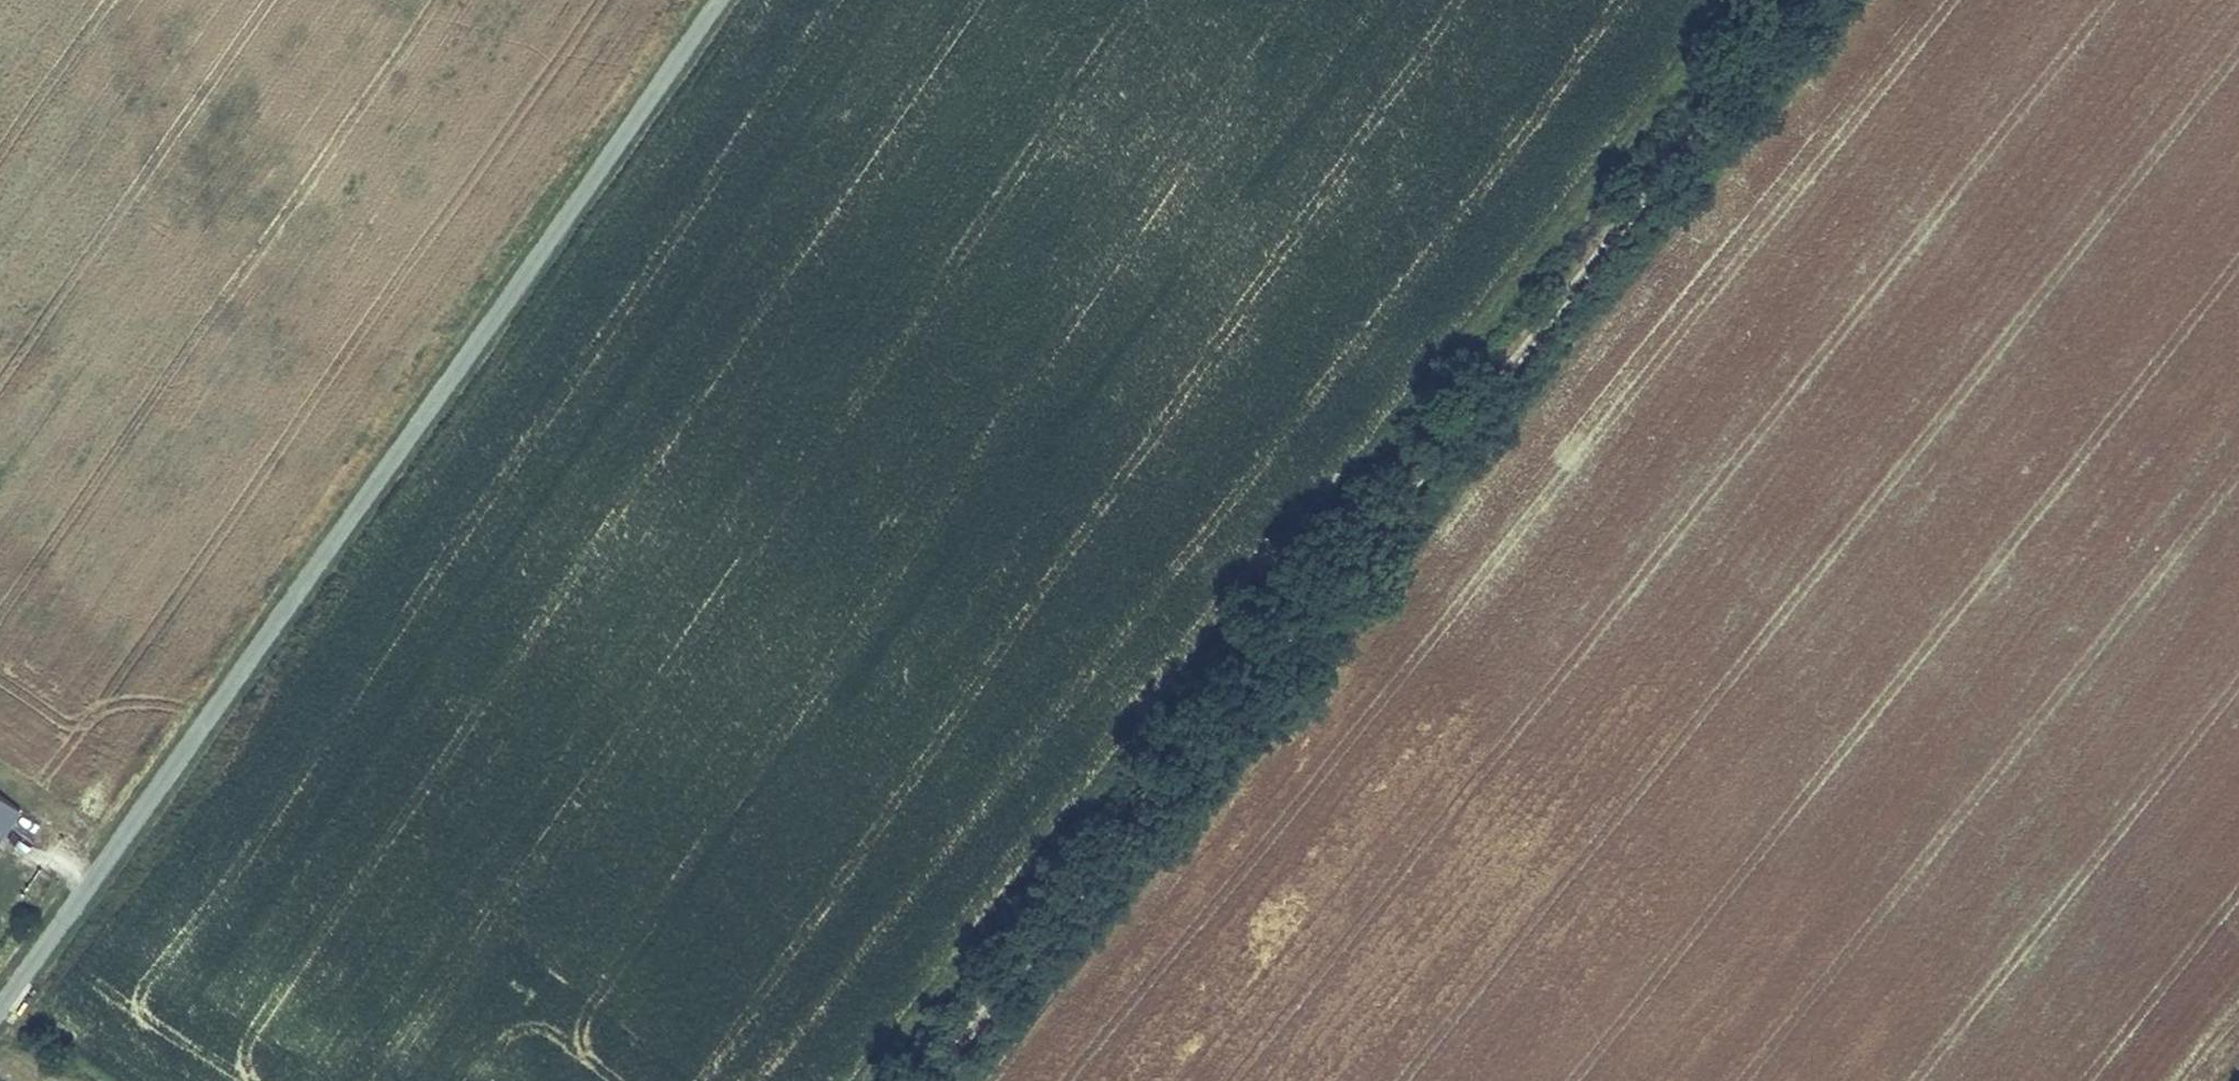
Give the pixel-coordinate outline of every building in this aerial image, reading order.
[(0,804),(0,825),(17,837),(26,823),(0,804)] [(17,837),(0,825),(0,861),(17,837)]
